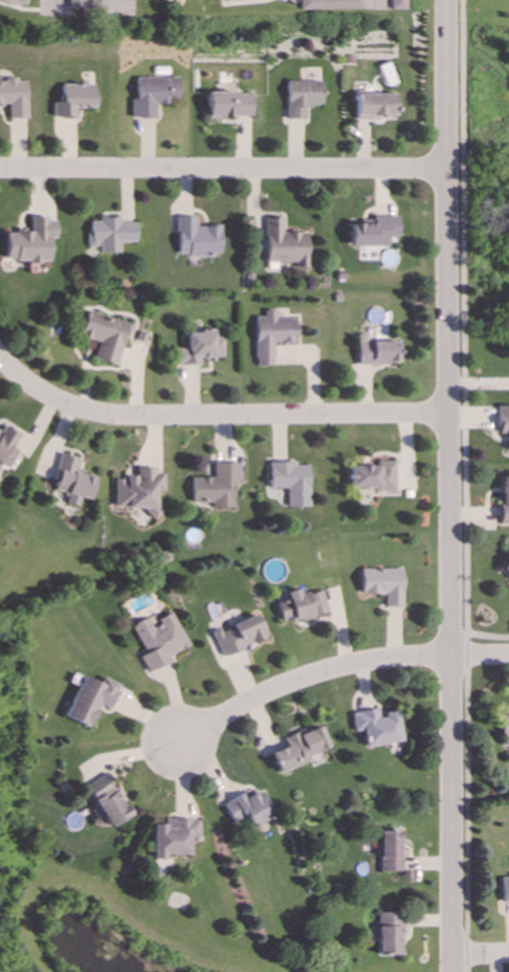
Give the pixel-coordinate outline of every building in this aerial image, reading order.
[(83,0),(66,0),(66,9),(83,10),(83,0)] [(297,10),(360,10),(360,0),(296,0),(297,10)] [(403,0),(388,0),(388,9),(404,9),(403,0)] [(178,78),(136,77),(135,99),(130,99),(130,118),(155,118),(155,104),(168,104),(168,98),(178,98),(178,78)] [(25,80),(0,80),(0,104),(7,104),(7,119),(26,119),(25,80)] [(320,81),(286,81),(286,119),(305,119),(305,106),(320,106),(320,81)] [(61,84),(61,102),(52,102),(52,119),(75,118),(75,108),(93,108),(93,84),(61,84)] [(207,117),(250,118),(250,93),(207,92),(207,117)] [(354,119),(369,120),(369,115),(393,116),(394,94),(355,93),(354,119)] [(396,216),(370,217),(370,222),(348,223),(348,247),(387,246),(386,236),(397,236),(396,216)] [(47,262),(47,238),(53,238),(53,221),(44,221),(44,217),(28,217),(28,231),(3,231),(3,258),(13,258),(13,262),(47,262)] [(134,242),(133,223),(117,223),(117,217),(97,218),(97,222),(88,222),(88,231),(85,231),(85,247),(97,247),(97,253),(118,252),(117,242),(134,242)] [(219,226),(194,226),(194,217),(175,217),(175,256),(209,256),(209,252),(218,252),(219,226)] [(305,233),(280,233),(280,217),(264,217),(264,269),(274,269),(274,263),(293,263),(293,267),(305,267),(305,233)] [(294,318),(274,318),(273,310),(262,310),(263,317),(253,317),(253,366),(272,366),(271,344),(294,344),(294,318)] [(115,366),(127,323),(85,311),(78,337),(96,342),(92,359),(115,366)] [(221,359),(221,336),(212,337),(212,331),(185,332),(185,348),(173,349),(173,365),(198,365),(198,359),(221,359)] [(356,365),(396,364),(396,341),(366,342),(366,334),(355,334),(356,365)] [(495,406),(495,433),(507,433),(506,451),(508,451),(508,406),(495,406)] [(5,468),(15,450),(9,447),(17,434),(1,425),(0,428),(0,465),(5,468)] [(87,500),(93,475),(73,470),(76,459),(58,455),(50,490),(66,494),(63,504),(75,507),(78,498),(87,500)] [(393,461),(374,461),(374,466),(348,466),(347,489),(392,489),(393,461)] [(306,465),(294,466),(294,462),(267,462),(267,489),(285,488),(285,508),(307,507),(306,465)] [(231,508),(231,484),(237,484),(236,463),(212,464),(212,477),(189,478),(190,503),(207,502),(207,508),(231,508)] [(113,508),(145,508),(145,518),(155,518),(155,493),(162,493),(162,473),(153,473),(153,467),(136,467),(135,477),(113,477),(113,508)] [(508,523),(508,477),(497,477),(498,523),(508,523)] [(508,582),(508,554),(495,569),(508,582)] [(382,607),(399,607),(399,569),(358,569),(358,594),(382,594),(382,607)] [(319,590),(297,595),(295,589),(283,592),(285,601),(274,604),(278,621),(291,618),(292,621),(324,614),(319,590)] [(143,654),(138,656),(146,673),(170,661),(167,656),(187,646),(171,614),(149,624),(146,618),(130,625),(143,654)] [(218,656),(263,639),(255,615),(209,632),(218,656)] [(87,728),(97,705),(108,709),(118,685),(101,678),(99,683),(82,676),(64,717),(87,728)] [(399,742),(395,711),(378,713),(377,709),(349,713),(351,732),(360,730),(362,747),(399,742)] [(497,716),(499,746),(508,745),(508,715),(497,716)] [(276,773),(309,760),(307,756),(326,748),(318,726),(308,730),(307,727),(280,737),(284,747),(269,753),(276,773)] [(107,828),(128,816),(105,774),(84,785),(107,828)] [(241,793),(221,804),(231,823),(243,817),(249,828),(272,815),(258,790),(243,798),(241,793)] [(151,859),(163,860),(164,855),(188,855),(188,838),(196,839),(197,820),(162,819),(162,825),(151,825),(151,859)] [(399,830),(377,831),(379,871),(401,870),(399,830)] [(499,876),(500,903),(508,902),(508,876),(499,876)] [(376,954),(397,954),(397,925),(401,925),(401,913),(375,913),(376,954)]
